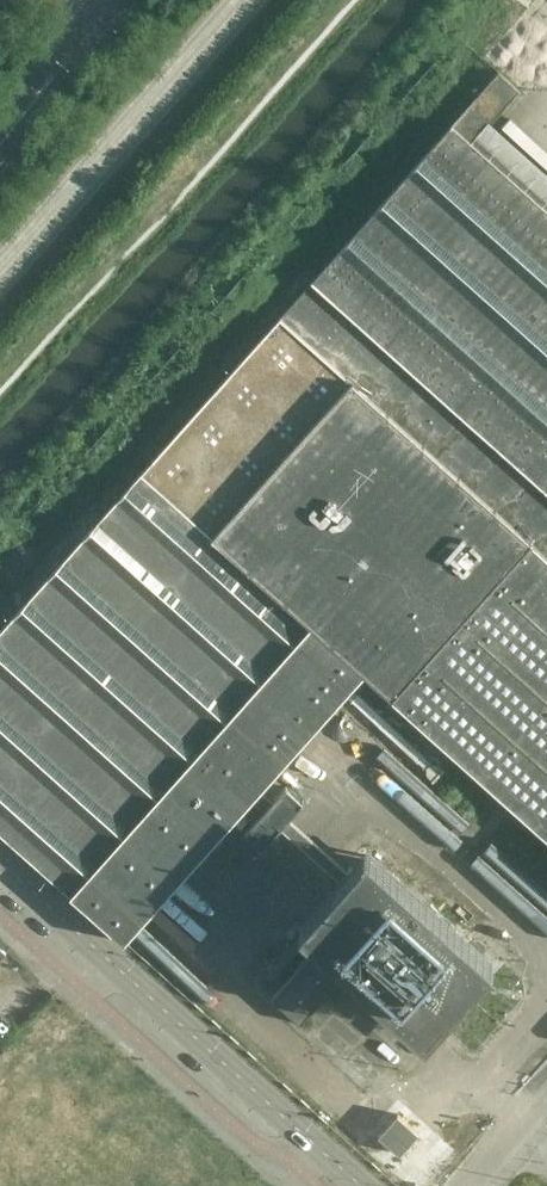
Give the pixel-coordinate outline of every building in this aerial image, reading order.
[(474,142),(519,91),(498,72),(0,630),(0,829),(125,940),(126,938),(119,932),(355,667),(546,839),(546,207),(474,142)] [(263,844),(305,797),(287,781),(246,828),(263,844)] [(426,1021),(481,959),(368,859),(313,921),(335,941),(327,950),(320,943),(272,997),(301,1023),(349,969),(340,961),(348,952),(404,1002),(396,1011),(385,1023),(399,1036),(410,1023),(418,1014),(426,1021)]
